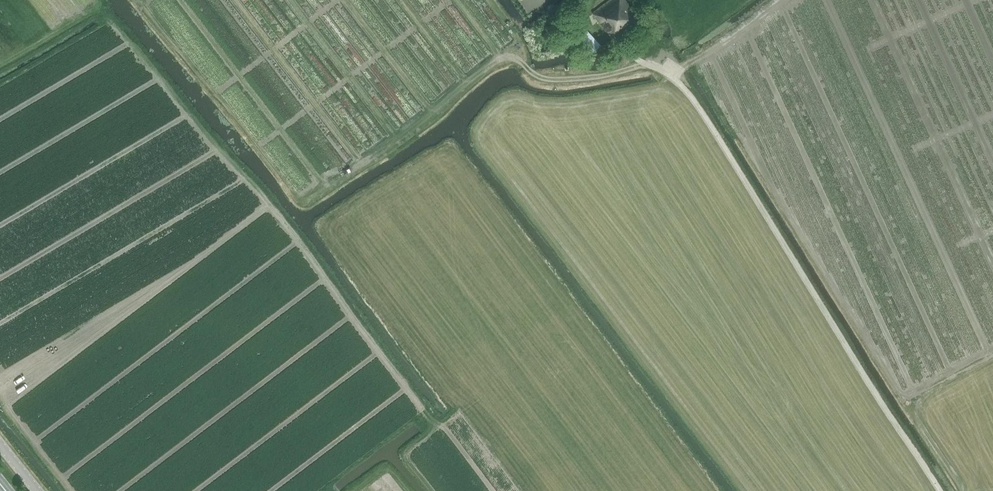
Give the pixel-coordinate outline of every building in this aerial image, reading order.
[(640,19),(626,0),(609,0),(592,13),(612,38),(619,33),(620,35),(640,19)] [(602,46),(587,29),(578,37),(594,54),(602,46)] [(655,143),(649,146),(658,162),(664,159),(655,143)]
